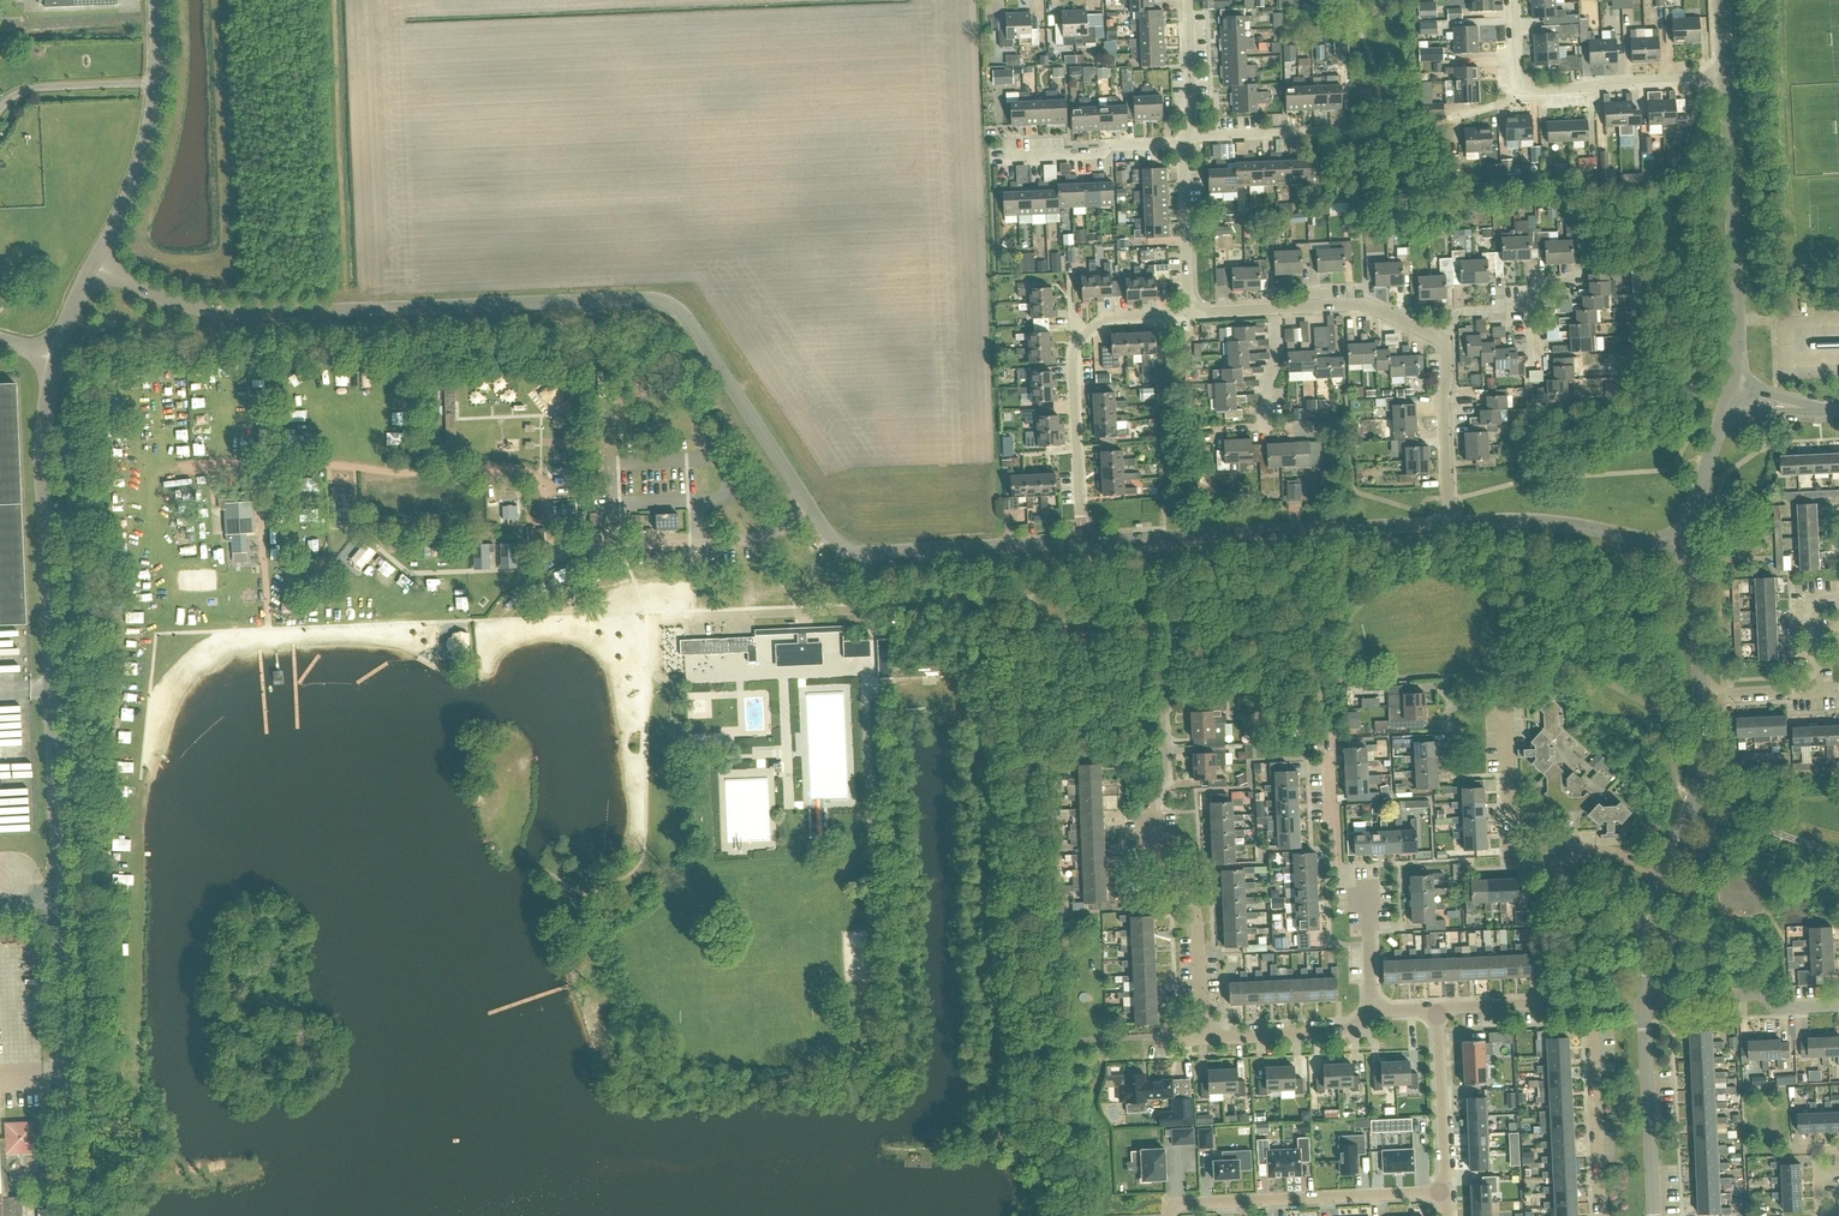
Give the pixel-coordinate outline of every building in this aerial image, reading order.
[(1154,11),(1153,3),(1156,3),(1156,0),(1121,0),(1121,5),(1130,4),(1131,13),(1139,12),(1154,11)] [(1470,12),(1502,11),(1502,5),(1494,5),(1493,0),(1469,0),(1470,12)] [(1613,9),(1621,9),(1620,0),(1613,0),(1613,9)] [(1623,8),(1632,8),(1631,0),(1623,0),(1623,8)] [(1435,2),(1417,3),(1418,18),(1435,17),(1435,2)] [(1555,3),(1531,5),(1532,19),(1565,17),(1564,11),(1556,12),(1555,3)] [(1221,31),(1244,30),(1244,22),(1253,22),(1252,16),(1243,16),(1243,9),(1220,10),(1220,17),(1218,17),(1218,24),(1220,24),(1221,31)] [(1462,9),(1447,10),(1448,20),(1462,19),(1462,9)] [(1074,11),(1075,36),(1082,36),(1082,44),(1095,43),(1095,27),(1087,27),(1087,10),(1074,11)] [(1154,11),(1139,12),(1139,20),(1130,20),(1131,26),(1165,24),(1165,19),(1163,19),(1162,10),(1154,11)] [(1061,12),(1062,28),(1055,28),(1056,45),(1063,45),(1063,37),(1075,36),(1074,11),(1061,12)] [(1005,14),(1006,30),(999,31),(999,47),(1012,47),(1012,39),(1019,39),(1018,13),(1005,14)] [(1018,13),(1019,39),(1031,38),(1032,46),(1039,46),(1038,29),(1031,29),(1031,13),(1018,13)] [(1685,18),(1672,19),(1673,43),(1686,42),(1685,18)] [(1685,18),(1686,42),(1700,42),(1699,18),(1685,18)] [(1417,22),(1418,35),(1436,34),(1435,22),(1417,22)] [(1163,30),(1166,30),(1165,24),(1131,26),(1131,32),(1140,31),(1140,39),(1164,38),(1163,30)] [(1559,26),(1559,33),(1533,35),(1534,48),(1558,47),(1557,39),(1579,38),(1578,25),(1559,26)] [(1477,26),(1453,27),(1453,41),(1477,40),(1477,26)] [(1644,38),(1645,62),(1659,62),(1658,29),(1652,29),(1652,38),(1644,38)] [(1221,39),(1219,39),(1219,45),(1254,44),(1253,38),(1244,38),(1244,30),(1221,31),(1221,39)] [(1636,30),(1630,30),(1631,63),(1645,62),(1644,38),(1636,38),(1636,30)] [(1601,31),(1602,40),(1603,64),(1617,63),(1615,31),(1601,31)] [(1603,64),(1602,40),(1594,40),(1593,32),(1587,32),(1589,65),(1603,64)] [(1164,38),(1140,39),(1141,47),(1132,48),(1132,53),(1167,52),(1166,46),(1164,46),(1164,38)] [(1477,40),(1453,41),(1454,54),(1478,53),(1477,40)] [(1280,53),(1280,43),(1272,43),(1272,53),(1280,53)] [(1104,44),(1104,53),(1114,53),(1114,44),(1104,44)] [(1254,44),(1219,45),(1219,51),(1222,51),(1222,59),(1245,58),(1245,50),(1254,49),(1254,44)] [(1295,60),(1294,45),(1283,46),(1284,61),(1295,60)] [(1567,57),(1567,58),(1559,59),(1558,47),(1534,48),(1535,66),(1559,65),(1559,71),(1578,70),(1577,56),(1567,57)] [(1443,48),(1419,49),(1419,62),(1443,61),(1443,48)] [(1164,58),(1167,58),(1167,52),(1132,53),(1132,59),(1141,59),(1142,67),(1165,66),(1164,58)] [(1004,65),(1018,64),(1018,54),(1004,55),(1004,65)] [(1048,56),(1040,56),(1040,65),(1048,65),(1048,56)] [(1115,56),(1106,57),(1106,67),(1115,67),(1115,56)] [(1245,58),(1222,59),(1222,66),(1220,67),(1220,72),(1255,71),(1255,65),(1246,66),(1245,58)] [(1310,59),(1298,59),(1299,67),(1310,66),(1310,59)] [(1454,81),(1478,80),(1477,67),(1445,68),(1445,74),(1453,73),(1454,81)] [(1131,86),(1130,69),(1120,69),(1121,86),(1131,86)] [(993,82),(1012,82),(1012,71),(993,71),(993,82)] [(1246,85),(1246,77),(1255,77),(1255,71),(1220,72),(1221,78),(1223,78),(1223,86),(1232,86),(1246,85)] [(1326,77),(1320,77),(1321,86),(1313,87),(1314,110),(1322,109),(1322,112),(1328,112),(1326,77)] [(1326,77),(1328,112),(1333,111),(1333,109),(1342,109),(1341,85),(1332,86),(1332,77),(1326,77)] [(1299,78),(1293,78),(1293,87),(1285,88),(1286,111),(1294,111),(1294,113),(1300,113),(1299,78)] [(1304,78),(1299,78),(1300,113),(1306,113),(1306,110),(1314,110),(1313,87),(1305,87),(1304,78)] [(1454,98),(1446,98),(1446,104),(1479,103),(1478,80),(1454,81),(1454,98)] [(1420,102),(1430,102),(1430,83),(1420,83),(1420,102)] [(1232,86),(1232,93),(1230,94),(1230,99),(1265,98),(1265,92),(1255,93),(1255,84),(1246,85),(1232,86)] [(1153,87),(1147,88),(1148,122),(1154,122),(1154,120),(1162,119),(1161,96),(1153,96),(1153,87)] [(1147,88),(1141,88),(1141,97),(1133,97),(1134,121),(1142,120),(1142,123),(1148,122),(1147,88)] [(1051,92),(1053,126),(1058,126),(1058,124),(1067,123),(1066,100),(1057,100),(1057,91),(1051,92)] [(1669,92),(1669,100),(1661,101),(1662,125),(1676,124),(1676,126),(1686,126),(1685,114),(1676,114),(1675,91),(1669,92)] [(1046,101),(1038,101),(1039,125),(1047,124),(1047,127),(1053,126),(1051,92),(1045,92),(1046,101)] [(1662,125),(1661,101),(1661,92),(1647,92),(1648,125),(1662,125)] [(1024,93),(1006,94),(1006,103),(1010,103),(1011,126),(1019,125),(1019,128),(1025,128),(1024,93)] [(1030,93),(1024,93),(1025,128),(1031,127),(1031,125),(1039,125),(1038,101),(1030,102),(1030,93)] [(1626,102),(1618,102),(1619,127),(1633,126),(1631,93),(1625,93),(1626,102)] [(1609,94),(1603,94),(1605,127),(1619,127),(1618,102),(1609,103),(1609,94)] [(1118,97),(1112,98),(1113,132),(1119,132),(1119,130),(1127,129),(1126,106),(1118,106),(1118,97)] [(1106,98),(1106,107),(1099,107),(1100,130),(1107,130),(1107,132),(1113,132),(1112,98),(1106,98)] [(1256,104),(1265,104),(1265,98),(1230,99),(1230,105),(1233,105),(1233,113),(1256,112),(1256,104)] [(1079,99),(1079,108),(1071,108),(1072,132),(1080,131),(1080,134),(1086,133),(1084,99),(1079,99)] [(1090,99),(1084,99),(1086,133),(1092,133),(1092,131),(1100,130),(1099,107),(1091,108),(1090,99)] [(1424,105),(1424,116),(1444,115),(1443,104),(1424,105)] [(1532,116),(1518,117),(1519,141),(1533,140),(1532,116)] [(1518,117),(1505,117),(1506,141),(1519,141),(1518,117)] [(1587,121),(1546,122),(1547,143),(1588,141),(1587,121)] [(1477,128),(1464,129),(1465,153),(1479,152),(1477,128)] [(1491,128),(1477,128),(1479,152),(1492,152),(1491,128)] [(1651,137),(1642,137),(1643,165),(1652,164),(1651,137)] [(1235,143),(1235,154),(1247,153),(1246,142),(1235,143)] [(1212,159),(1233,158),(1233,143),(1211,144),(1212,159)] [(1530,163),(1540,163),(1539,147),(1530,147),(1530,163)] [(1298,161),(1290,161),(1291,184),(1305,184),(1303,151),(1297,152),(1298,161)] [(1303,151),(1305,184),(1319,183),(1318,160),(1309,160),(1309,151),(1303,151)] [(1291,184),(1290,161),(1282,161),(1282,152),(1276,153),(1277,185),(1291,184)] [(1609,178),(1608,152),(1599,152),(1601,179),(1609,178)] [(1254,153),(1248,154),(1250,186),(1264,185),(1263,162),(1255,163),(1254,153)] [(1270,162),(1263,162),(1264,185),(1277,185),(1276,153),(1270,153),(1270,162)] [(1243,154),(1243,163),(1235,163),(1235,169),(1236,187),(1237,187),(1250,186),(1248,154),(1243,154)] [(1458,156),(1450,156),(1451,170),(1459,170),(1458,156)] [(1595,158),(1581,158),(1581,168),(1596,167),(1595,158)] [(1216,161),(1216,170),(1208,170),(1209,193),(1223,193),(1221,160),(1216,161)] [(1227,160),(1221,160),(1223,193),(1237,192),(1237,187),(1236,187),(1235,169),(1227,169),(1227,160)] [(1511,160),(1501,161),(1502,175),(1512,174),(1511,160)] [(1059,174),(1068,174),(1068,163),(1059,163),(1059,174)] [(1055,181),(1055,164),(1042,164),(1042,181),(1055,181)] [(1015,183),(1027,182),(1026,165),(1014,165),(1015,183)] [(1168,168),(1133,170),(1134,176),(1143,175),(1143,183),(1166,182),(1166,175),(1168,174),(1168,168)] [(1115,171),(1116,183),(1126,182),(1126,170),(1115,171)] [(1098,174),(1092,174),(1093,183),(1085,184),(1086,207),(1100,207),(1098,174)] [(1098,174),(1100,207),(1114,206),(1113,183),(1104,183),(1104,174),(1098,174)] [(1065,176),(1065,185),(1057,185),(1057,190),(1058,190),(1059,208),(1072,208),(1071,175),(1065,176)] [(1077,175),(1071,175),(1072,208),(1086,207),(1085,184),(1077,184),(1077,175)] [(1620,175),(1620,184),(1640,184),(1640,175),(1620,175)] [(1038,191),(1030,192),(1032,215),(1045,214),(1044,182),(1038,182),(1038,191)] [(1058,190),(1057,190),(1050,191),(1049,182),(1044,182),(1045,214),(1059,214),(1059,208),(1058,190)] [(1143,191),(1134,192),(1134,197),(1169,196),(1169,190),(1167,190),(1166,182),(1143,183),(1143,191)] [(1011,193),(1003,193),(1004,216),(1018,215),(1016,183),(1011,184),(1011,193)] [(1022,183),(1016,183),(1018,215),(1032,215),(1030,192),(1023,192),(1022,183)] [(1345,188),(1336,188),(1337,201),(1345,201),(1345,188)] [(1125,190),(1116,190),(1117,198),(1126,198),(1125,190)] [(1167,202),(1169,202),(1169,196),(1134,197),(1135,203),(1144,203),(1144,211),(1167,210),(1167,202)] [(1292,203),(1278,204),(1279,214),(1292,213),(1292,203)] [(1556,205),(1547,205),(1548,213),(1556,213),(1556,205)] [(1144,211),(1144,219),(1135,219),(1136,225),(1170,223),(1170,217),(1168,217),(1167,210),(1144,211)] [(1233,215),(1225,215),(1225,223),(1233,223),(1233,215)] [(1527,220),(1513,221),(1513,230),(1535,229),(1534,215),(1526,216),(1527,220)] [(1170,223),(1136,225),(1136,230),(1145,230),(1145,238),(1169,237),(1168,229),(1171,229),(1170,223)] [(1558,241),(1559,265),(1574,264),(1573,251),(1581,250),(1580,224),(1568,225),(1568,234),(1567,234),(1567,241),(1558,241)] [(1491,229),(1481,229),(1482,239),(1492,238),(1491,229)] [(1524,230),(1524,236),(1516,237),(1517,261),(1531,260),(1530,247),(1537,246),(1538,246),(1537,232),(1537,230),(1524,230)] [(1559,265),(1558,241),(1551,241),(1550,232),(1537,232),(1538,246),(1537,246),(1538,260),(1545,259),(1546,265),(1559,265)] [(1503,261),(1517,261),(1516,237),(1502,237),(1502,253),(1495,253),(1496,268),(1495,269),(1496,277),(1504,276),(1503,261)] [(1330,249),(1332,273),(1346,272),(1345,259),(1352,258),(1351,242),(1331,243),(1331,249),(1330,249)] [(1297,251),(1288,252),(1288,254),(1289,275),(1304,274),(1303,260),(1310,260),(1309,250),(1309,244),(1296,244),(1297,251)] [(1330,249),(1309,250),(1310,260),(1310,267),(1318,267),(1318,274),(1332,273),(1330,249)] [(1454,285),(1475,284),(1474,260),(1466,260),(1465,250),(1452,251),(1452,258),(1453,268),(1454,278),(1454,285)] [(1140,251),(1140,259),(1148,258),(1148,251),(1140,251)] [(1267,253),(1267,260),(1268,270),(1275,269),(1276,276),(1289,275),(1288,254),(1288,252),(1267,253)] [(1033,271),(1033,253),(1018,253),(1019,272),(1033,271)] [(1483,254),(1483,260),(1474,260),(1475,284),(1489,283),(1488,269),(1495,269),(1496,268),(1495,253),(1483,254)] [(1397,263),(1388,263),(1390,287),(1404,286),(1403,272),(1410,272),(1409,256),(1397,256),(1397,263)] [(1454,285),(1454,278),(1453,268),(1452,258),(1440,259),(1440,276),(1432,276),(1432,289),(1433,299),(1447,299),(1446,286),(1454,285)] [(1268,276),(1268,270),(1267,260),(1254,261),(1254,267),(1246,267),(1246,282),(1247,291),(1261,291),(1260,277),(1268,276)] [(1098,298),(1098,302),(1105,301),(1104,297),(1120,296),(1119,281),(1111,282),(1110,263),(1104,263),(1105,276),(1097,276),(1098,298)] [(1388,263),(1367,264),(1368,281),(1376,281),(1376,287),(1390,287),(1388,263)] [(1097,276),(1096,264),(1090,264),(1091,276),(1081,277),(1082,299),(1083,298),(1083,303),(1090,302),(1090,298),(1098,298),(1097,276)] [(1126,278),(1126,281),(1119,281),(1120,296),(1127,296),(1127,305),(1134,305),(1134,300),(1142,299),(1140,278),(1140,266),(1134,267),(1135,278),(1126,278)] [(1142,299),(1142,304),(1148,304),(1148,299),(1156,298),(1155,266),(1149,266),(1149,277),(1140,278),(1142,299)] [(1246,267),(1224,268),(1225,286),(1232,285),(1232,292),(1247,291),(1246,282),(1246,267)] [(1582,296),(1609,295),(1615,295),(1615,281),(1609,281),(1608,273),(1589,274),(1589,289),(1580,290),(1580,296),(1582,296)] [(1432,276),(1410,277),(1411,295),(1419,294),(1419,300),(1433,299),(1432,289),(1432,276)] [(1030,294),(1031,303),(1052,302),(1057,302),(1056,295),(1052,296),(1051,287),(1031,288),(1031,282),(1017,282),(1017,289),(1018,295),(1030,294)] [(1583,303),(1572,304),(1573,311),(1576,311),(1596,310),(1610,309),(1609,295),(1582,296),(1583,303)] [(1031,303),(1018,303),(1019,310),(1031,309),(1031,318),(1034,318),(1034,326),(1049,325),(1048,317),(1058,317),(1057,310),(1052,311),(1052,302),(1031,303)] [(1626,309),(1613,310),(1614,319),(1626,319),(1626,309)] [(1576,311),(1577,318),(1559,318),(1560,325),(1570,325),(1595,324),(1597,324),(1596,310),(1576,311)] [(1474,331),(1484,332),(1484,320),(1474,319),(1474,331)] [(1559,332),(1560,339),(1570,339),(1570,338),(1595,337),(1595,324),(1570,325),(1570,331),(1559,332)] [(1034,333),(1016,334),(1016,340),(1028,340),(1029,348),(1050,346),(1050,347),(1054,346),(1054,340),(1049,341),(1049,325),(1034,326),(1034,333)] [(1234,327),(1226,328),(1227,341),(1255,339),(1255,333),(1265,332),(1264,325),(1234,327)] [(1329,357),(1330,378),(1344,377),(1343,357),(1336,357),(1335,338),(1334,326),(1328,327),(1328,347),(1329,357)] [(1481,355),(1479,335),(1473,335),(1472,326),(1465,326),(1465,328),(1458,328),(1459,350),(1459,364),(1471,363),(1470,356),(1481,355)] [(1503,326),(1491,326),(1491,337),(1503,337),(1503,326)] [(1545,327),(1545,340),(1557,339),(1557,326),(1545,327)] [(1126,332),(1125,332),(1126,355),(1127,367),(1133,367),(1132,355),(1141,354),(1139,331),(1140,331),(1140,327),(1134,328),(1134,332),(1126,332)] [(1155,327),(1147,327),(1147,331),(1140,331),(1139,331),(1141,354),(1142,367),(1148,366),(1147,354),(1156,353),(1155,327)] [(1119,333),(1110,333),(1111,346),(1102,347),(1102,368),(1119,368),(1118,356),(1118,355),(1126,355),(1125,332),(1126,332),(1126,328),(1119,329),(1119,333)] [(1368,343),(1368,332),(1361,333),(1362,343),(1363,364),(1376,363),(1375,343),(1368,343)] [(1487,332),(1479,332),(1479,335),(1481,355),(1481,363),(1495,362),(1494,342),(1488,342),(1487,332)] [(1354,333),(1347,334),(1349,370),(1362,370),(1362,364),(1363,364),(1362,343),(1355,343),(1354,333)] [(1383,345),(1397,345),(1397,334),(1383,334),(1383,345)] [(1570,345),(1552,346),(1552,353),(1597,350),(1596,337),(1595,337),(1570,338),(1570,339),(1570,345)] [(1255,339),(1227,341),(1227,355),(1249,354),(1248,347),(1258,346),(1258,339),(1255,339)] [(1382,339),(1375,340),(1375,343),(1376,363),(1377,370),(1390,369),(1389,349),(1383,349),(1382,339)] [(1500,339),(1493,339),(1494,342),(1495,362),(1495,370),(1509,369),(1510,376),(1518,376),(1517,348),(1501,349),(1500,339)] [(1308,340),(1301,340),(1301,351),(1302,365),(1303,372),(1316,371),(1315,351),(1308,351),(1308,340)] [(1295,341),(1287,341),(1288,372),(1303,372),(1302,365),(1301,351),(1295,351),(1295,341)] [(1403,356),(1404,376),(1419,375),(1417,355),(1410,355),(1409,345),(1402,346),(1403,356)] [(1029,348),(1016,348),(1017,354),(1029,354),(1029,363),(1055,362),(1055,355),(1050,355),(1050,347),(1050,346),(1029,348)] [(1397,356),(1396,346),(1389,346),(1389,349),(1390,369),(1390,377),(1404,376),(1403,356),(1397,356)] [(1330,378),(1329,357),(1322,358),(1322,347),(1315,348),(1315,351),(1316,371),(1316,378),(1330,378)] [(1258,353),(1249,354),(1227,355),(1228,368),(1249,367),(1250,367),(1249,361),(1259,360),(1258,353)] [(1629,355),(1614,356),(1616,377),(1631,376),(1629,355)] [(1568,379),(1568,380),(1574,380),(1574,366),(1578,365),(1578,358),(1553,359),(1553,366),(1553,373),(1544,373),(1544,381),(1546,381),(1547,380),(1568,379)] [(1253,374),(1253,372),(1252,367),(1250,367),(1249,367),(1228,368),(1220,369),(1221,383),(1243,381),(1242,374),(1253,374)] [(1191,370),(1189,376),(1196,380),(1199,373),(1191,370)] [(1051,372),(1018,374),(1018,380),(1030,379),(1030,387),(1052,386),(1052,387),(1057,386),(1056,380),(1052,380),(1051,372)] [(1480,374),(1470,375),(1471,385),(1481,384),(1480,374)] [(1495,378),(1487,378),(1487,389),(1495,388),(1495,378)] [(1574,380),(1568,380),(1568,379),(1547,380),(1546,381),(1547,386),(1539,387),(1539,394),(1532,394),(1533,402),(1557,401),(1557,395),(1575,394),(1574,380)] [(0,382),(0,621),(26,620),(11,381),(0,382)] [(1235,389),(1245,388),(1245,381),(1243,381),(1221,383),(1214,383),(1215,397),(1235,396),(1235,395),(1235,389)] [(1620,383),(1605,384),(1606,398),(1620,397),(1620,383)] [(1030,387),(1018,388),(1018,394),(1031,394),(1031,403),(1038,402),(1038,409),(1053,409),(1053,401),(1057,401),(1057,395),(1052,395),(1052,387),(1052,386),(1030,387)] [(1487,403),(1477,404),(1478,411),(1479,411),(1501,410),(1508,409),(1507,389),(1487,391),(1487,403)] [(455,390),(445,390),(447,449),(454,449),(452,408),(455,408),(455,390)] [(1093,400),(1093,408),(1115,407),(1127,406),(1127,400),(1114,401),(1114,392),(1088,394),(1088,400),(1093,400)] [(1235,396),(1215,397),(1215,411),(1224,410),(1225,418),(1242,417),(1241,409),(1235,409),(1235,402),(1246,402),(1246,395),(1235,395),(1235,396)] [(1385,398),(1375,399),(1376,407),(1386,406),(1386,410),(1392,410),(1393,419),(1417,418),(1416,404),(1402,404),(1402,396),(1385,397),(1385,398)] [(1094,415),(1094,423),(1094,424),(1115,422),(1128,421),(1128,414),(1115,415),(1115,407),(1093,408),(1089,409),(1089,415),(1094,415)] [(1038,423),(1038,432),(1059,431),(1064,431),(1063,425),(1058,425),(1058,416),(1053,416),(1053,409),(1038,409),(1038,410),(1020,410),(1021,417),(1025,417),(1025,424),(1038,423)] [(1480,417),(1470,418),(1471,424),(1488,423),(1501,423),(1501,410),(1479,411),(1480,417)] [(1414,432),(1418,431),(1417,418),(1393,419),(1394,441),(1414,440),(1414,432)] [(1090,424),(1090,430),(1094,430),(1095,437),(1099,437),(1099,444),(1115,444),(1115,436),(1129,435),(1129,429),(1116,430),(1115,422),(1094,424),(1094,423),(1090,424)] [(1471,432),(1464,433),(1465,447),(1489,446),(1488,423),(1471,424),(1471,432)] [(1038,432),(1026,433),(1026,438),(1039,437),(1039,446),(1064,445),(1064,439),(1060,439),(1059,431),(1038,432)] [(1259,458),(1259,444),(1251,445),(1251,438),(1237,439),(1238,463),(1239,463),(1239,472),(1246,472),(1246,462),(1260,462),(1259,458)] [(1223,439),(1224,453),(1216,454),(1217,470),(1230,469),(1229,463),(1238,463),(1237,439),(1223,439)] [(1394,441),(1390,441),(1391,453),(1405,452),(1406,461),(1430,460),(1429,446),(1414,447),(1414,440),(1394,441)] [(1310,442),(1280,443),(1281,467),(1295,466),(1311,465),(1320,464),(1318,442),(1310,443),(1310,442)] [(1273,467),(1281,467),(1280,443),(1266,444),(1259,444),(1259,458),(1260,462),(1260,475),(1273,474),(1273,467)] [(1100,452),(1096,452),(1096,458),(1100,458),(1100,467),(1123,465),(1136,464),(1135,458),(1123,459),(1122,450),(1115,450),(1115,444),(1099,444),(1100,452)] [(1489,446),(1465,447),(1466,460),(1479,460),(1480,467),(1497,467),(1496,454),(1490,454),(1489,446)] [(1832,473),(1831,454),(1821,455),(1821,452),(1814,453),(1814,455),(1815,474),(1832,473)] [(1832,473),(1838,473),(1838,454),(1838,452),(1831,452),(1831,454),(1832,473)] [(1806,453),(1798,453),(1798,456),(1799,475),(1815,474),(1814,455),(1806,456),(1806,453)] [(1799,475),(1798,456),(1789,456),(1789,454),(1782,454),(1783,476),(1799,475)] [(1417,482),(1417,475),(1430,474),(1430,460),(1406,461),(1406,474),(1399,475),(1399,483),(1417,482)] [(1097,467),(1097,473),(1101,473),(1101,481),(1136,479),(1136,472),(1124,473),(1123,465),(1100,467),(1097,467)] [(1054,469),(1048,469),(1048,474),(1040,475),(1041,496),(1042,508),(1047,508),(1047,496),(1056,495),(1054,469)] [(1034,470),(1034,475),(1025,476),(1026,497),(1027,509),(1033,508),(1033,497),(1041,496),(1040,475),(1039,470),(1034,470)] [(1019,476),(1011,476),(1012,510),(1018,509),(1018,498),(1026,497),(1025,476),(1025,471),(1018,471),(1019,476)] [(1097,481),(1097,487),(1102,487),(1103,496),(1137,494),(1137,487),(1124,488),(1124,479),(1097,481)] [(1322,487),(1309,487),(1309,499),(1322,499),(1322,487)] [(331,525),(353,524),(352,488),(330,489),(331,525)] [(252,498),(220,500),(221,509),(225,509),(226,535),(255,533),(252,498)] [(576,503),(562,504),(564,514),(577,513),(576,503)] [(1818,512),(1821,511),(1821,504),(1799,505),(1800,521),(1818,521),(1818,512)] [(679,514),(656,515),(656,531),(679,530),(679,514)] [(639,516),(631,516),(632,532),(640,532),(639,516)] [(1822,520),(1818,521),(1800,521),(1801,538),(1819,537),(1819,528),(1822,527),(1822,520)] [(528,531),(527,531),(529,543),(546,541),(544,528),(535,530),(535,526),(527,527),(528,531)] [(1820,553),(1820,544),(1823,544),(1822,536),(1819,537),(1801,538),(1802,553),(1820,553)] [(521,543),(501,544),(502,564),(516,563),(516,551),(521,551),(521,543)] [(494,544),(474,545),(475,565),(489,564),(489,552),(494,552),(494,544)] [(364,546),(349,560),(358,569),(373,555),(364,546)] [(1820,560),(1823,560),(1823,553),(1820,553),(1802,553),(1802,570),(1821,569),(1820,560)] [(598,558),(588,558),(589,570),(599,570),(598,558)] [(381,573),(392,580),(398,569),(387,563),(381,573)] [(1780,578),(1757,579),(1758,594),(1778,593),(1777,585),(1780,585),(1780,578)] [(1780,593),(1778,593),(1758,594),(1759,611),(1778,610),(1778,601),(1781,601),(1780,593)] [(139,619),(140,607),(127,607),(126,618),(139,619)] [(1779,617),(1781,617),(1781,610),(1778,610),(1759,611),(1759,627),(1779,626),(1779,617)] [(807,634),(843,632),(843,626),(755,630),(755,636),(797,634),(798,643),(775,644),(776,661),(823,659),(822,642),(807,643),(807,634)] [(1779,626),(1759,627),(1760,644),(1779,642),(1779,634),(1782,634),(1782,626),(1779,626)] [(119,642),(142,642),(142,628),(120,628),(119,642)] [(466,646),(468,634),(451,631),(449,643),(466,646)] [(754,645),(754,637),(729,638),(684,640),(680,640),(681,656),(685,655),(748,653),(748,662),(757,662),(756,645),(754,645)] [(890,639),(877,640),(879,678),(895,677),(980,674),(979,664),(891,667),(890,639)] [(852,658),(852,648),(870,647),(870,640),(843,641),(844,658),(852,658)] [(1754,644),(1754,651),(1760,651),(1761,660),(1780,659),(1780,650),(1783,650),(1783,642),(1779,642),(1760,644),(1754,644)] [(1410,686),(1387,687),(1388,708),(1403,707),(1425,706),(1424,693),(1410,693),(1410,686)] [(1360,698),(1360,708),(1378,706),(1377,697),(1360,698)] [(1587,794),(1584,797),(1581,798),(1581,793),(1587,786),(1573,773),(1567,780),(1561,780),(1561,777),(1564,774),(1549,759),(1549,757),(1554,757),(1554,748),(1549,749),(1549,746),(1562,731),(1558,727),(1558,725),(1564,724),(1563,716),(1558,716),(1558,713),(1561,710),(1550,699),(1539,710),(1543,714),(1544,727),(1530,743),(1534,747),(1534,749),(1518,750),(1518,757),(1535,756),(1535,760),(1531,764),(1546,778),(1547,792),(1543,796),(1566,817),(1569,813),(1583,812),(1599,826),(1603,822),(1606,822),(1607,835),(1601,836),(1601,840),(1620,839),(1619,835),(1614,835),(1613,822),(1616,821),(1620,825),(1631,813),(1619,803),(1616,807),(1613,807),(1613,802),(1604,802),(1605,807),(1602,807),(1587,794)] [(1204,703),(1204,710),(1190,711),(1191,725),(1213,724),(1212,717),(1212,710),(1220,710),(1225,710),(1225,702),(1204,703)] [(1425,706),(1403,707),(1404,720),(1374,722),(1375,732),(1385,732),(1385,728),(1412,727),(1412,720),(1425,720),(1425,706)] [(1348,727),(1358,727),(1357,712),(1347,712),(1348,727)] [(1771,714),(1771,717),(1772,736),(1771,736),(1772,741),(1778,740),(1778,736),(1788,735),(1787,716),(1778,716),(1778,713),(1771,714)] [(1762,714),(1754,715),(1755,717),(1756,737),(1771,736),(1772,736),(1771,717),(1762,717),(1762,714)] [(1746,737),(1756,737),(1755,717),(1746,718),(1746,715),(1738,715),(1739,738),(1739,742),(1746,742),(1746,737)] [(1224,735),(1223,723),(1213,724),(1191,725),(1191,738),(1206,737),(1206,745),(1224,744),(1224,735)] [(1820,745),(1828,745),(1827,726),(1819,727),(1818,723),(1811,724),(1811,727),(1812,746),(1813,746),(1813,752),(1820,751),(1820,745)] [(1835,726),(1835,723),(1827,723),(1827,726),(1828,745),(1829,745),(1829,751),(1837,750),(1836,745),(1838,744),(1838,726),(1835,726)] [(1812,746),(1811,727),(1803,727),(1803,724),(1795,725),(1796,746),(1794,746),(1794,753),(1802,753),(1804,751),(1804,746),(1812,746)] [(1415,759),(1437,758),(1436,742),(1415,743),(1415,741),(1403,742),(1403,748),(1414,747),(1415,756),(1415,759)] [(1193,766),(1215,765),(1225,765),(1224,752),(1224,744),(1206,745),(1206,753),(1192,753),(1193,766)] [(1365,748),(1344,749),(1344,764),(1367,763),(1367,761),(1367,752),(1377,752),(1376,745),(1365,746),(1365,748)] [(1596,752),(1587,763),(1596,771),(1605,760),(1596,752)] [(1438,773),(1437,758),(1415,759),(1415,756),(1404,757),(1404,763),(1415,762),(1416,772),(1416,774),(1438,773)] [(1367,763),(1344,764),(1345,779),(1367,778),(1367,777),(1368,777),(1367,767),(1378,767),(1377,760),(1367,761),(1367,763)] [(1276,787),(1298,786),(1297,771),(1281,771),(1281,762),(1270,762),(1271,776),(1275,776),(1276,785),(1276,787)] [(1079,764),(1068,764),(1068,770),(1078,770),(1079,778),(1079,781),(1101,780),(1100,765),(1079,766),(1079,764)] [(1215,765),(1193,766),(1194,780),(1208,779),(1209,787),(1226,786),(1226,778),(1215,778),(1215,765)] [(1416,772),(1405,772),(1405,778),(1416,778),(1417,789),(1439,788),(1438,773),(1416,774),(1416,772)] [(1367,778),(1345,779),(1346,795),(1349,795),(1349,801),(1379,800),(1379,792),(1378,792),(1369,793),(1368,783),(1378,782),(1378,776),(1368,777),(1367,777),(1367,778)] [(1079,778),(1069,779),(1069,785),(1079,785),(1079,794),(1080,796),(1102,795),(1101,780),(1079,781),(1079,778)] [(1482,781),(1468,782),(1468,789),(1462,789),(1462,787),(1451,788),(1451,794),(1461,793),(1462,802),(1462,804),(1484,803),(1484,788),(1483,788),(1482,781)] [(1299,801),(1298,786),(1276,787),(1276,785),(1265,786),(1265,791),(1276,791),(1276,800),(1277,800),(1277,803),(1299,801)] [(1380,788),(1384,799),(1391,797),(1388,786),(1380,788)] [(1233,817),(1233,815),(1233,806),(1243,805),(1243,799),(1232,799),(1232,801),(1228,802),(1228,793),(1211,794),(1212,802),(1210,803),(1211,818),(1233,817)] [(1079,794),(1069,794),(1070,800),(1080,799),(1080,808),(1080,810),(1102,809),(1102,795),(1080,796),(1079,794)] [(1300,817),(1299,801),(1277,803),(1277,800),(1276,800),(1266,800),(1266,807),(1277,806),(1277,815),(1278,818),(1300,817)] [(1485,818),(1484,803),(1462,804),(1462,802),(1452,803),(1452,809),(1462,809),(1463,818),(1463,819),(1485,818)] [(1385,814),(1384,805),(1372,805),(1372,814),(1385,814)] [(1103,825),(1102,809),(1080,810),(1080,808),(1070,809),(1070,815),(1080,815),(1081,824),(1081,826),(1103,825)] [(1233,815),(1233,817),(1211,818),(1212,833),(1234,832),(1234,829),(1233,821),(1244,820),(1244,814),(1233,815)] [(1300,832),(1300,817),(1278,818),(1277,815),(1266,815),(1267,822),(1277,821),(1278,830),(1278,833),(1300,832)] [(1486,833),(1485,818),(1463,819),(1463,818),(1452,818),(1453,824),(1463,824),(1464,833),(1464,834),(1486,833)] [(1402,831),(1400,831),(1401,853),(1417,852),(1415,831),(1418,831),(1417,819),(1411,819),(1412,830),(1402,830),(1402,831)] [(1388,832),(1385,832),(1386,854),(1401,853),(1400,831),(1402,831),(1402,830),(1402,820),(1396,820),(1397,831),(1388,831),(1388,832)] [(1348,856),(1371,854),(1370,833),(1372,832),(1371,821),(1365,822),(1366,832),(1354,833),(1347,834),(1348,856)] [(1388,832),(1388,831),(1387,826),(1387,821),(1381,821),(1382,832),(1372,832),(1370,833),(1371,854),(1386,854),(1385,832),(1388,832)] [(1081,824),(1071,825),(1071,830),(1081,830),(1081,839),(1081,841),(1104,840),(1103,825),(1081,826),(1081,824)] [(1234,829),(1234,832),(1212,833),(1212,849),(1235,848),(1235,845),(1234,836),(1245,836),(1244,829),(1234,829)] [(1278,830),(1267,831),(1268,837),(1278,837),(1279,849),(1301,847),(1300,832),(1278,833),(1278,830)] [(1464,833),(1453,834),(1453,840),(1464,839),(1465,850),(1487,849),(1486,833),(1464,834),(1464,833)] [(130,850),(131,839),(114,839),(114,849),(130,850)] [(1081,839),(1071,839),(1072,846),(1082,845),(1082,854),(1082,857),(1105,855),(1104,840),(1081,841),(1081,839)] [(1235,848),(1212,849),(1213,864),(1235,863),(1235,852),(1246,851),(1245,845),(1235,845),(1235,848)] [(1294,852),(1283,853),(1283,858),(1294,858),(1294,867),(1295,867),(1295,870),(1317,869),(1316,853),(1294,854),(1294,852)] [(1105,869),(1105,855),(1082,857),(1082,854),(1072,855),(1072,861),(1082,860),(1083,869),(1083,871),(1105,869)] [(1245,884),(1245,883),(1244,873),(1255,873),(1255,867),(1243,868),(1243,869),(1221,871),(1222,885),(1245,884)] [(1317,883),(1317,869),(1295,870),(1295,867),(1294,867),(1283,867),(1283,874),(1295,873),(1295,882),(1295,885),(1317,883)] [(1106,885),(1105,869),(1083,871),(1083,869),(1072,869),(1073,876),(1083,875),(1083,884),(1083,886),(1106,885)] [(1433,888),(1433,879),(1444,878),(1443,873),(1432,873),(1432,876),(1410,877),(1411,892),(1433,891),(1433,888)] [(1500,901),(1501,912),(1507,912),(1506,901),(1518,901),(1517,878),(1502,879),(1503,901),(1500,901)] [(1502,879),(1486,880),(1487,902),(1485,902),(1486,913),(1492,912),(1491,902),(1500,901),(1503,901),(1502,879)] [(1486,880),(1471,880),(1472,902),(1466,902),(1466,914),(1476,913),(1476,903),(1485,902),(1487,902),(1486,880)] [(1245,883),(1245,884),(1222,885),(1223,900),(1246,899),(1246,898),(1245,888),(1256,888),(1255,882),(1245,883)] [(1318,899),(1317,883),(1295,885),(1295,882),(1284,882),(1284,889),(1295,888),(1296,897),(1296,900),(1318,899)] [(1107,901),(1106,885),(1083,886),(1083,884),(1073,885),(1073,891),(1084,890),(1084,902),(1107,901)] [(1433,903),(1434,903),(1433,894),(1444,894),(1444,887),(1433,888),(1433,891),(1411,892),(1412,907),(1433,906),(1433,903)] [(1246,904),(1256,903),(1256,897),(1246,898),(1246,899),(1223,900),(1224,915),(1246,914),(1246,913),(1246,904)] [(1319,914),(1318,899),(1296,900),(1296,897),(1284,897),(1285,904),(1296,903),(1296,912),(1297,912),(1297,915),(1319,914)] [(1433,906),(1412,907),(1412,923),(1426,922),(1426,930),(1445,929),(1445,920),(1441,920),(1434,920),(1434,909),(1445,909),(1444,903),(1434,903),(1433,903),(1433,906)] [(1246,913),(1246,914),(1224,915),(1224,930),(1247,929),(1247,928),(1247,919),(1257,918),(1257,912),(1246,913)] [(1297,912),(1296,912),(1285,912),(1285,919),(1297,919),(1297,930),(1319,929),(1319,914),(1297,915),(1297,912)] [(1528,914),(1515,914),(1515,926),(1528,926),(1528,914)] [(1131,915),(1120,915),(1121,922),(1131,921),(1131,930),(1131,932),(1154,931),(1153,916),(1131,917),(1131,915)] [(1054,923),(1054,931),(1072,930),(1072,922),(1054,923)] [(1247,929),(1224,930),(1225,947),(1248,946),(1247,935),(1258,934),(1257,927),(1247,928),(1247,929)] [(1834,927),(1812,928),(1813,940),(1794,941),(1795,947),(1813,946),(1813,944),(1835,943),(1834,927)] [(1131,930),(1121,930),(1121,937),(1132,936),(1132,946),(1132,948),(1155,947),(1154,931),(1131,932),(1131,930)] [(1531,954),(1522,954),(1519,954),(1520,977),(1536,976),(1535,955),(1537,955),(1537,943),(1531,944),(1531,954)] [(1813,944),(1813,946),(1813,955),(1795,956),(1795,962),(1814,961),(1814,959),(1836,958),(1835,943),(1813,944)] [(1507,955),(1504,955),(1505,978),(1520,977),(1519,954),(1522,954),(1521,944),(1516,944),(1516,954),(1507,955)] [(1486,956),(1476,956),(1474,957),(1475,979),(1490,978),(1489,956),(1492,956),(1492,945),(1486,946),(1486,956)] [(1504,955),(1507,955),(1506,945),(1500,945),(1501,955),(1492,956),(1489,956),(1490,978),(1505,978),(1504,955)] [(1155,961),(1155,947),(1132,948),(1132,946),(1122,946),(1122,952),(1132,951),(1133,960),(1133,963),(1155,961)] [(1459,957),(1460,980),(1475,979),(1474,957),(1476,956),(1476,946),(1470,947),(1470,957),(1461,957),(1459,957)] [(1456,958),(1446,958),(1443,958),(1444,980),(1460,980),(1459,957),(1461,957),(1461,947),(1455,947),(1456,958)] [(1446,948),(1440,948),(1440,958),(1431,959),(1428,959),(1429,981),(1444,980),(1443,958),(1446,958),(1446,948)] [(1399,960),(1400,982),(1415,982),(1414,959),(1416,959),(1416,949),(1410,950),(1411,960),(1401,960),(1399,960)] [(1426,959),(1416,959),(1414,959),(1415,982),(1429,981),(1428,959),(1431,959),(1430,949),(1425,949),(1426,959)] [(1395,960),(1382,961),(1383,983),(1400,982),(1399,960),(1401,960),(1401,950),(1395,950),(1395,960)] [(1814,959),(1814,961),(1814,970),(1800,971),(1800,986),(1818,985),(1818,975),(1836,974),(1836,958),(1814,959)] [(1156,976),(1155,961),(1133,963),(1133,960),(1122,961),(1123,967),(1133,966),(1133,976),(1133,978),(1156,977),(1156,976)] [(1338,967),(1332,968),(1332,977),(1323,978),(1321,978),(1322,1001),(1337,1000),(1336,978),(1338,978),(1338,967)] [(1317,978),(1308,978),(1305,979),(1306,1002),(1322,1001),(1321,978),(1323,978),(1323,968),(1316,968),(1317,978)] [(1278,980),(1275,980),(1276,1003),(1291,1002),(1290,979),(1292,979),(1292,969),(1285,970),(1286,980),(1278,980)] [(1305,979),(1308,978),(1307,969),(1301,969),(1302,979),(1292,979),(1290,979),(1291,1002),(1306,1002),(1305,979)] [(1277,970),(1271,971),(1271,980),(1262,981),(1260,981),(1261,1004),(1276,1003),(1275,980),(1278,980),(1277,970)] [(1262,971),(1255,971),(1256,981),(1247,982),(1245,982),(1246,1004),(1245,1004),(1261,1004),(1260,981),(1262,981),(1262,971)] [(1245,982),(1247,982),(1247,972),(1241,972),(1241,982),(1228,983),(1229,1005),(1245,1004),(1246,1004),(1245,982)] [(1157,992),(1156,976),(1156,977),(1133,978),(1133,976),(1123,976),(1123,982),(1134,981),(1134,991),(1134,993),(1157,992)] [(1134,991),(1124,991),(1124,997),(1134,997),(1135,1006),(1135,1008),(1157,1007),(1157,992),(1134,993),(1134,991)] [(1135,1006),(1124,1006),(1125,1012),(1135,1012),(1135,1024),(1158,1023),(1157,1007),(1135,1008),(1135,1006)] [(1715,1046),(1715,1048),(1725,1047),(1725,1042),(1715,1043),(1714,1031),(1692,1032),(1692,1047),(1715,1046)] [(1825,1037),(1810,1038),(1810,1042),(1802,1042),(1802,1057),(1824,1056),(1824,1067),(1830,1067),(1829,1056),(1826,1056),(1825,1037)] [(1825,1037),(1826,1056),(1829,1056),(1838,1055),(1838,1062),(1838,1037),(1825,1037)] [(1569,1038),(1546,1039),(1547,1051),(1537,1052),(1537,1057),(1547,1057),(1547,1054),(1569,1053),(1569,1038)] [(1464,1084),(1486,1083),(1484,1055),(1493,1054),(1492,1043),(1484,1043),(1484,1040),(1462,1041),(1464,1084)] [(1750,1048),(1742,1048),(1742,1063),(1751,1063),(1750,1060),(1763,1059),(1764,1070),(1769,1070),(1769,1059),(1766,1059),(1765,1040),(1749,1041),(1750,1048)] [(1781,1040),(1765,1040),(1766,1059),(1769,1059),(1778,1058),(1779,1069),(1784,1069),(1784,1058),(1790,1058),(1789,1043),(1781,1043),(1781,1040)] [(1715,1046),(1692,1047),(1693,1062),(1716,1061),(1716,1063),(1726,1063),(1726,1056),(1716,1057),(1715,1048),(1715,1046)] [(1547,1057),(1547,1066),(1538,1066),(1538,1072),(1547,1072),(1547,1070),(1570,1069),(1569,1053),(1547,1054),(1547,1057)] [(1410,1062),(1409,1061),(1395,1062),(1396,1084),(1410,1083),(1410,1089),(1418,1088),(1417,1073),(1410,1073),(1409,1062),(1410,1062)] [(1716,1073),(1716,1063),(1716,1061),(1693,1062),(1694,1077),(1717,1076),(1717,1078),(1727,1078),(1726,1072),(1716,1073)] [(1396,1084),(1395,1062),(1380,1063),(1380,1064),(1381,1064),(1381,1075),(1374,1075),(1374,1091),(1382,1090),(1382,1085),(1396,1084)] [(1352,1065),(1352,1064),(1337,1065),(1338,1087),(1352,1086),(1352,1091),(1360,1091),(1360,1076),(1352,1076),(1351,1065),(1352,1065)] [(1338,1087),(1337,1065),(1322,1065),(1323,1066),(1324,1077),(1316,1078),(1317,1093),(1325,1093),(1324,1087),(1338,1087)] [(1280,1089),(1280,1067),(1265,1068),(1265,1069),(1266,1080),(1258,1080),(1259,1096),(1267,1095),(1267,1090),(1280,1089)] [(1294,1067),(1280,1067),(1280,1089),(1294,1089),(1294,1094),(1303,1094),(1302,1079),(1294,1079),(1294,1068),(1294,1067)] [(1237,1070),(1237,1069),(1222,1070),(1223,1092),(1237,1091),(1237,1096),(1245,1096),(1244,1081),(1237,1081),(1236,1070),(1237,1070)] [(1548,1087),(1548,1085),(1571,1084),(1570,1069),(1547,1070),(1547,1072),(1548,1081),(1539,1081),(1539,1087),(1548,1087)] [(1223,1092),(1222,1070),(1207,1071),(1208,1071),(1208,1082),(1201,1083),(1201,1098),(1209,1098),(1209,1092),(1223,1092)] [(1144,1074),(1125,1075),(1125,1085),(1119,1086),(1119,1102),(1126,1101),(1126,1103),(1146,1102),(1146,1098),(1173,1097),(1172,1080),(1145,1081),(1144,1074)] [(1717,1076),(1694,1077),(1695,1092),(1717,1091),(1717,1093),(1727,1093),(1727,1086),(1717,1087),(1717,1078),(1717,1076)] [(1548,1087),(1549,1096),(1539,1096),(1540,1103),(1549,1102),(1549,1100),(1571,1099),(1571,1084),(1548,1085),(1548,1087)] [(1717,1091),(1695,1092),(1695,1108),(1718,1107),(1718,1109),(1728,1108),(1728,1102),(1718,1102),(1717,1093),(1717,1091)] [(1467,1098),(1468,1116),(1488,1115),(1487,1097),(1467,1098)] [(1158,1112),(1159,1127),(1194,1125),(1192,1098),(1172,1099),(1172,1111),(1158,1112)] [(1549,1112),(1540,1112),(1540,1118),(1549,1117),(1549,1115),(1572,1114),(1571,1099),(1549,1100),(1549,1102),(1549,1112)] [(1826,1102),(1827,1112),(1818,1113),(1816,1113),(1817,1132),(1832,1131),(1831,1112),(1833,1112),(1833,1101),(1826,1102)] [(1812,1113),(1800,1114),(1801,1133),(1817,1132),(1816,1113),(1818,1113),(1818,1102),(1811,1102),(1812,1113)] [(1718,1107),(1695,1108),(1696,1123),(1719,1122),(1719,1124),(1729,1124),(1729,1117),(1719,1118),(1718,1109),(1718,1107)] [(1198,1124),(1213,1124),(1212,1114),(1197,1115),(1198,1124)] [(1550,1130),(1573,1129),(1572,1114),(1549,1115),(1549,1117),(1550,1127),(1541,1127),(1541,1133),(1550,1133),(1550,1130)] [(1468,1116),(1469,1134),(1488,1133),(1488,1115),(1468,1116)] [(1410,1118),(1369,1120),(1369,1131),(1411,1129),(1410,1118)] [(1353,1128),(1366,1127),(1366,1119),(1353,1120),(1353,1128)] [(14,1123),(5,1132),(6,1145),(15,1153),(28,1153),(36,1143),(35,1131),(26,1122),(14,1123)] [(1719,1122),(1696,1123),(1697,1138),(1719,1137),(1720,1139),(1730,1138),(1729,1133),(1719,1133),(1719,1124),(1719,1122)] [(1194,1144),(1193,1128),(1172,1130),(1172,1145),(1194,1144)] [(1198,1129),(1199,1149),(1213,1148),(1213,1128),(1198,1129)] [(1551,1148),(1550,1145),(1573,1144),(1573,1129),(1550,1130),(1550,1133),(1551,1142),(1541,1142),(1541,1148),(1551,1148)] [(1469,1134),(1469,1152),(1489,1151),(1488,1133),(1469,1134)] [(1339,1156),(1340,1173),(1358,1172),(1357,1155),(1365,1154),(1364,1135),(1350,1135),(1351,1145),(1339,1145),(1339,1148),(1337,1148),(1337,1156),(1339,1156)] [(1719,1137),(1697,1138),(1698,1153),(1720,1152),(1720,1154),(1730,1154),(1730,1147),(1720,1148),(1720,1139),(1719,1137)] [(1298,1149),(1283,1150),(1284,1176),(1301,1175),(1300,1162),(1309,1161),(1308,1138),(1298,1139),(1298,1149)] [(1284,1176),(1283,1150),(1268,1151),(1268,1140),(1257,1140),(1258,1164),(1268,1163),(1268,1177),(1284,1176)] [(1551,1148),(1551,1157),(1542,1157),(1542,1163),(1551,1163),(1551,1160),(1574,1159),(1573,1144),(1550,1145),(1551,1148)] [(1409,1148),(1383,1149),(1385,1169),(1410,1168),(1409,1148)] [(1150,1180),(1166,1179),(1164,1149),(1141,1150),(1141,1151),(1131,1152),(1132,1162),(1142,1162),(1142,1172),(1140,1173),(1141,1183),(1151,1182),(1150,1180)] [(1469,1152),(1470,1170),(1490,1169),(1489,1151),(1469,1152)] [(1521,1152),(1521,1162),(1532,1161),(1531,1151),(1521,1152)] [(1720,1152),(1698,1153),(1698,1168),(1721,1167),(1721,1169),(1731,1169),(1731,1162),(1721,1163),(1720,1154),(1720,1152)] [(1552,1172),(1543,1173),(1543,1178),(1552,1178),(1552,1175),(1575,1174),(1574,1159),(1551,1160),(1551,1163),(1552,1172)] [(1240,1178),(1239,1160),(1213,1161),(1214,1179),(1240,1178)] [(1784,1162),(1773,1163),(1773,1169),(1783,1168),(1784,1177),(1784,1179),(1802,1178),(1802,1164),(1800,1164),(1784,1164),(1784,1162)] [(1722,1178),(1721,1169),(1721,1167),(1698,1168),(1699,1183),(1722,1182),(1722,1184),(1732,1184),(1731,1178),(1722,1178)] [(20,1197),(7,1197),(7,1192),(1,1192),(0,1168),(0,1215),(21,1215),(20,1197)] [(1552,1175),(1552,1178),(1552,1187),(1543,1187),(1543,1194),(1553,1193),(1553,1191),(1576,1190),(1575,1174),(1552,1175)] [(1471,1185),(1472,1203),(1491,1202),(1491,1193),(1497,1193),(1496,1176),(1482,1177),(1482,1184),(1471,1185)] [(1784,1177),(1773,1178),(1773,1184),(1784,1183),(1785,1192),(1785,1194),(1803,1194),(1802,1178),(1784,1179),(1784,1177)] [(1722,1194),(1722,1184),(1722,1182),(1699,1183),(1700,1198),(1723,1197),(1723,1199),(1732,1199),(1732,1193),(1722,1194)] [(1553,1193),(1553,1202),(1544,1202),(1544,1208),(1553,1208),(1553,1206),(1576,1205),(1576,1190),(1553,1191),(1553,1193)] [(1785,1192),(1774,1193),(1774,1199),(1785,1198),(1786,1211),(1804,1210),(1803,1194),(1785,1194),(1785,1192)] [(1723,1197),(1700,1198),(1701,1214),(1722,1213),(1722,1215),(1733,1214),(1733,1208),(1723,1208),(1723,1199),(1723,1197)] [(1472,1215),(1492,1215),(1491,1202),(1472,1203),(1472,1215)] [(1554,1215),(1577,1215),(1576,1205),(1553,1206),(1553,1208),(1554,1215)]
